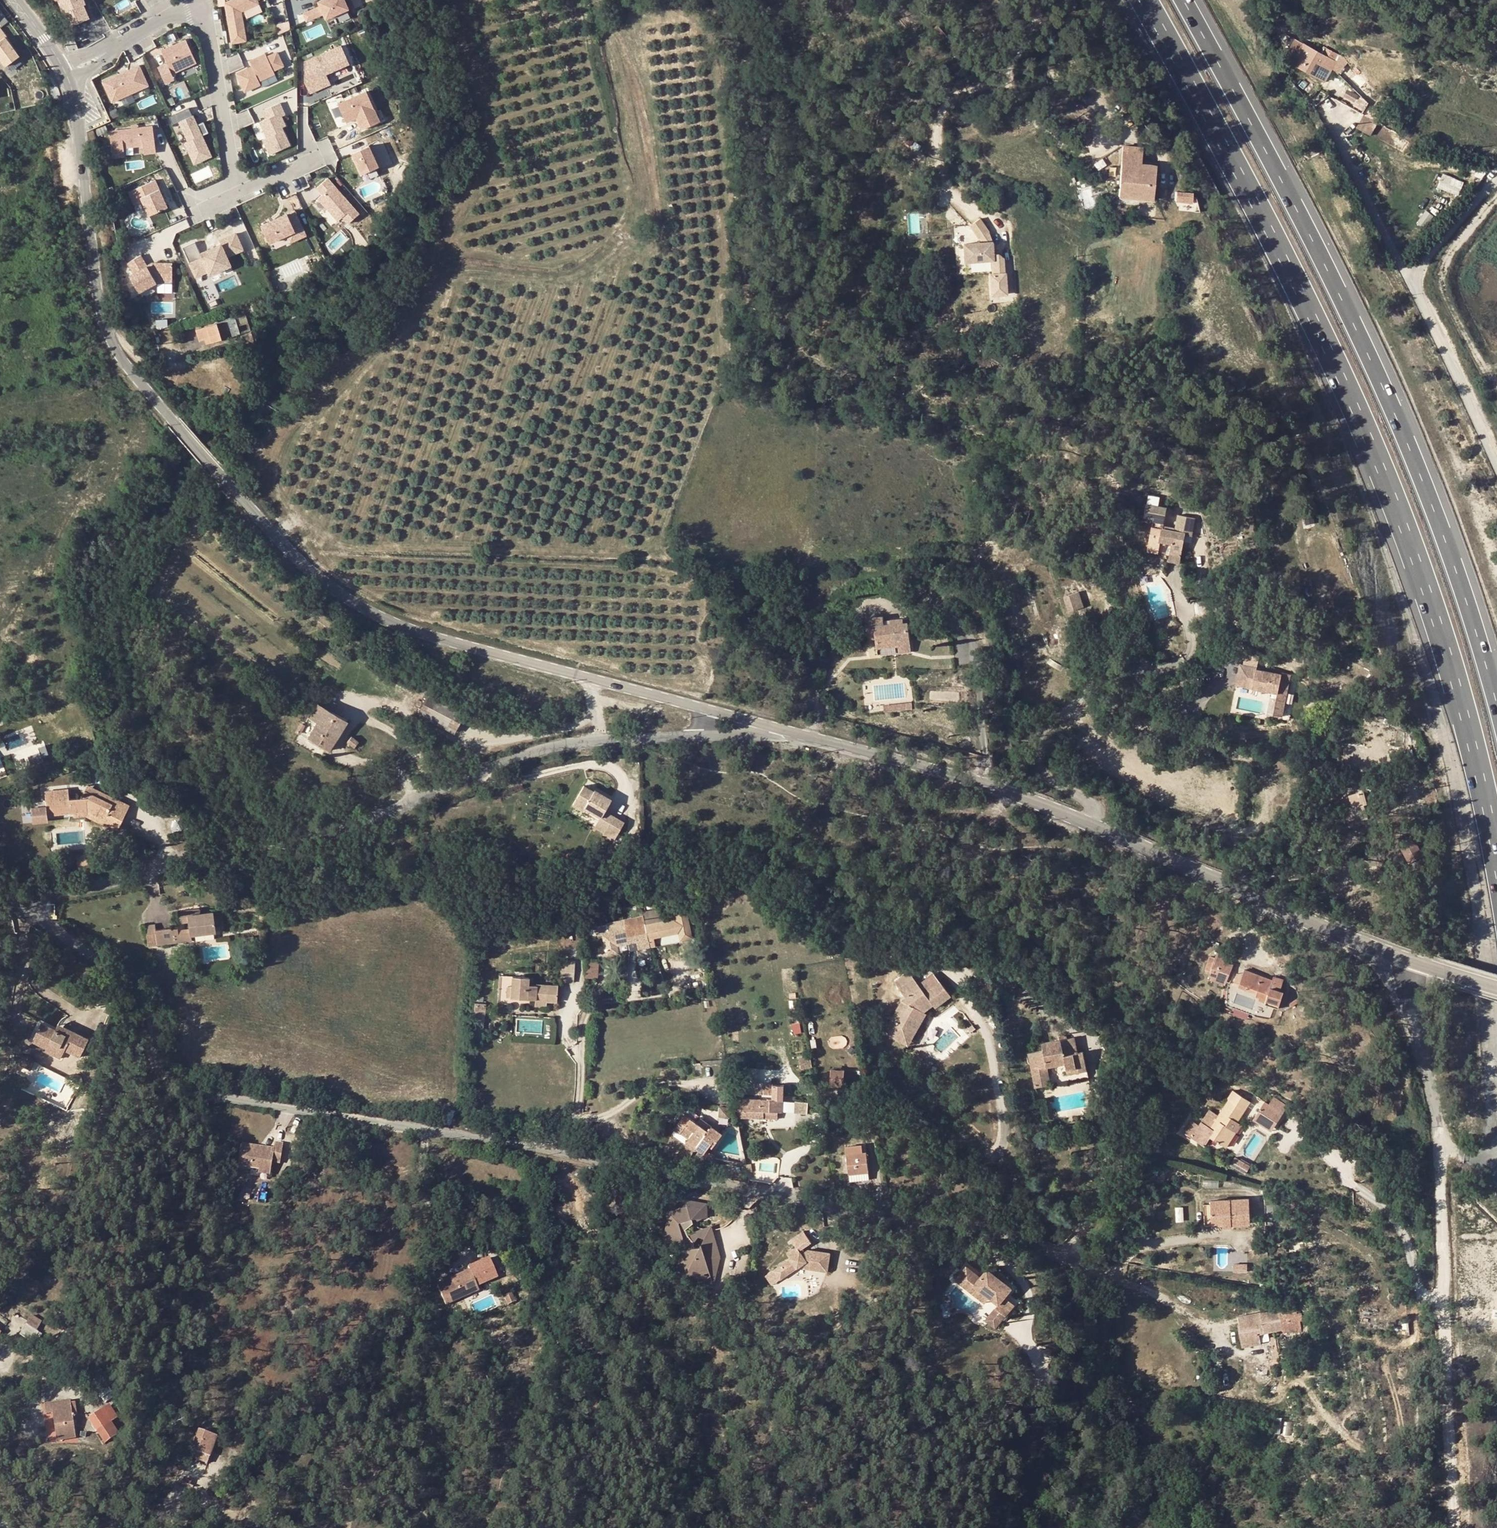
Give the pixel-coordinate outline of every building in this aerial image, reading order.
[(64,13),(63,13),(69,27),(89,18),(84,6),(87,4),(85,0),(58,0),(64,13)] [(232,43),(246,41),(241,11),(259,3),(257,0),(230,0),(225,2),(232,43)] [(318,1),(320,6),(303,13),(307,21),(324,14),(326,19),(349,8),(345,0),(321,0),(318,1)] [(6,66),(19,56),(5,37),(7,37),(0,28),(0,58),(6,66)] [(197,62),(186,39),(162,50),(167,63),(158,67),(165,83),(174,79),(172,73),(197,62)] [(310,93),(325,86),(324,83),(330,80),(327,73),(350,62),(342,44),(305,61),(305,81),(310,93)] [(1306,46),(1295,66),(1321,81),(1328,68),(1333,71),(1340,58),(1325,49),(1322,54),(1306,46)] [(249,68),(237,73),(245,91),(260,84),(259,80),(275,73),(273,70),(283,65),(277,52),(267,56),(266,53),(250,61),(252,66),(254,69),(250,70),(249,68)] [(139,65),(102,81),(112,102),(148,85),(139,65)] [(1321,81),(1326,84),(1333,71),(1328,68),(1321,81)] [(277,75),(264,81),(266,85),(279,79),(277,75)] [(380,121),(366,91),(338,104),(346,122),(357,117),(362,129),(380,121)] [(280,102),(263,110),(267,118),(260,121),(267,137),(263,139),(270,154),(290,145),(281,127),(285,125),(281,116),(285,114),(280,102)] [(1363,114),(1355,127),(1368,134),(1375,121),(1363,114)] [(189,140),(185,142),(195,163),(212,156),(202,136),(209,133),(205,122),(198,125),(193,115),(180,121),(189,140)] [(978,118),(954,116),(954,125),(977,126),(978,118)] [(131,128),(109,131),(112,153),(124,151),(123,147),(143,145),(143,149),(155,147),(152,125),(137,127),(131,128)] [(378,166),(369,145),(352,153),(362,174),(378,166)] [(1143,150),(1124,148),(1120,199),(1154,201),(1157,167),(1143,167),(1143,150)] [(360,184),(364,199),(388,192),(381,169),(371,172),(373,180),(360,184)] [(1458,196),(1465,182),(1442,171),(1436,186),(1458,196)] [(322,194),(317,198),(337,220),(342,217),(348,223),(359,214),(327,178),(316,187),(322,194)] [(167,207),(155,180),(129,192),(133,200),(140,197),(149,215),(167,207)] [(1179,192),(1178,201),(1194,203),(1195,193),(1179,192)] [(286,234),(302,227),(295,210),(261,225),(269,242),(286,234)] [(983,236),(988,233),(990,231),(981,218),(972,224),(981,238),(983,236)] [(302,227),(286,234),(290,242),(306,235),(302,227)] [(195,241),(182,247),(196,276),(208,270),(229,261),(226,256),(224,251),(240,244),(235,233),(219,240),(221,243),(200,253),(195,241)] [(987,242),(992,242),(988,233),(983,236),(987,242)] [(965,243),(966,262),(995,260),(993,242),(992,242),(987,242),(965,243)] [(242,248),(240,244),(224,251),(226,256),(242,248)] [(140,255),(127,263),(133,273),(129,276),(138,292),(157,281),(172,281),(172,263),(158,262),(148,268),(147,265),(140,255)] [(229,261),(208,270),(210,274),(230,265),(229,261)] [(971,271),(988,271),(988,262),(971,262),(971,271)] [(211,341),(222,338),(220,334),(217,323),(196,329),(200,340),(204,339),(206,343),(211,341)] [(873,368),(866,367),(864,379),(871,381),(873,368)] [(1170,554),(1182,557),(1186,536),(1192,537),(1194,520),(1178,516),(1177,526),(1176,532),(1163,530),(1164,525),(1166,509),(1147,505),(1144,517),(1153,519),(1149,544),(1160,546),(1160,542),(1166,543),(1172,545),(1170,554)] [(1123,510),(1124,520),(1133,519),(1133,510),(1123,510)] [(1160,546),(1149,544),(1147,552),(1158,554),(1159,547),(1160,546)] [(1168,562),(1180,564),(1182,557),(1170,554),(1168,562)] [(1063,597),(1069,612),(1083,607),(1078,592),(1063,597)] [(909,619),(891,620),(892,624),(884,625),(884,621),(883,617),(867,619),(869,640),(877,640),(878,650),(899,648),(899,641),(910,641),(909,619)] [(900,656),(912,655),(910,641),(899,641),(899,648),(900,656)] [(1242,682),(1258,684),(1257,690),(1280,694),(1278,704),(1288,706),(1294,676),(1284,674),(1284,676),(1261,671),(1261,670),(1245,667),(1242,682)] [(1242,682),(1241,688),(1257,690),(1258,684),(1242,682)] [(430,693),(418,714),(454,732),(466,711),(430,693)] [(335,703),(324,696),(320,703),(331,709),(335,703)] [(320,703),(315,711),(311,718),(319,722),(310,738),(329,749),(347,720),(331,709),(320,703)] [(1277,718),(1286,719),(1288,706),(1278,704),(1277,718)] [(353,735),(348,741),(354,747),(360,741),(353,735)] [(112,802),(115,797),(87,784),(85,789),(112,802)] [(599,816),(601,817),(604,812),(611,800),(594,790),(593,792),(583,787),(573,805),(583,811),(584,808),(599,816)] [(110,813),(123,820),(130,805),(115,797),(112,802),(85,789),(81,798),(70,799),(69,789),(46,791),(48,806),(33,808),(34,823),(49,821),(49,815),(74,812),(89,811),(107,819),(110,813)] [(1349,798),(1355,820),(1367,820),(1364,806),(1367,805),(1364,794),(1349,798)] [(107,819),(89,811),(74,812),(75,816),(88,815),(118,830),(123,820),(110,813),(107,819)] [(604,831),(612,817),(604,812),(601,817),(599,816),(594,826),(604,831)] [(612,817),(604,831),(603,833),(613,840),(623,823),(612,817)] [(1413,838),(1399,846),(1409,865),(1423,858),(1413,838)] [(1408,879),(1403,875),(1397,881),(1402,885),(1408,879)] [(190,934),(190,935),(214,932),(213,927),(211,912),(187,915),(187,911),(178,912),(179,923),(189,922),(190,934)] [(671,919),(644,925),(647,939),(652,938),(678,933),(679,940),(690,938),(685,911),(670,914),(671,919)] [(648,947),(647,939),(644,925),(643,918),(623,922),(627,943),(635,941),(637,949),(648,947)] [(615,946),(627,943),(623,922),(595,928),(597,936),(601,935),(606,956),(617,953),(615,946)] [(156,942),(157,946),(174,944),(173,936),(178,935),(177,928),(154,931),(154,925),(144,926),(147,943),(156,942)] [(173,936),(174,944),(191,941),(190,935),(190,934),(178,935),(173,936)] [(635,941),(627,943),(627,951),(637,949),(635,941)] [(1224,956),(1217,954),(1208,976),(1225,984),(1232,967),(1222,963),(1224,956)] [(596,961),(585,961),(584,978),(596,979),(596,961)] [(578,968),(560,967),(560,976),(577,977),(578,968)] [(898,988),(913,978),(909,972),(894,982),(898,988)] [(1258,994),(1256,1000),(1260,1001),(1259,1005),(1266,1007),(1267,1005),(1278,1009),(1284,994),(1271,990),(1273,983),(1246,972),(1243,980),(1237,979),(1234,987),(1248,993),(1249,990),(1258,994)] [(511,977),(511,987),(510,998),(527,999),(527,995),(535,995),(534,999),(534,1001),(545,1002),(555,1002),(556,985),(535,984),(535,987),(528,986),(529,978),(511,977)] [(905,997),(900,1001),(896,1009),(901,1011),(890,1030),(904,1039),(917,1011),(922,1012),(928,1009),(947,996),(939,984),(923,994),(913,978),(898,988),(905,997)] [(1248,993),(1234,987),(1232,990),(1256,1000),(1258,994),(1249,990),(1248,993)] [(947,996),(928,1009),(930,1012),(949,1000),(947,996)] [(901,1011),(896,1009),(882,1033),(904,1045),(922,1012),(917,1011),(904,1039),(890,1030),(901,1011)] [(482,1022),(474,1022),(474,1039),(481,1040),(482,1022)] [(47,1044),(45,1049),(44,1052),(59,1059),(63,1051),(78,1059),(87,1039),(66,1029),(64,1034),(55,1030),(40,1023),(33,1037),(47,1044)] [(64,1034),(66,1029),(58,1024),(55,1030),(64,1034)] [(33,1037),(31,1042),(45,1049),(47,1044),(33,1037)] [(1075,1067),(1075,1072),(1087,1070),(1082,1049),(1077,1050),(1074,1037),(1042,1044),(1043,1050),(1028,1053),(1033,1078),(1048,1075),(1047,1066),(1065,1063),(1066,1069),(1075,1067)] [(31,1065),(22,1061),(18,1068),(28,1073),(31,1065)] [(699,1064),(689,1065),(691,1079),(700,1078),(699,1064)] [(842,1086),(843,1070),(831,1069),(830,1086),(842,1086)] [(1048,1075),(1033,1078),(1035,1087),(1050,1084),(1048,1075)] [(761,1084),(742,1083),(742,1093),(761,1094),(761,1084)] [(860,1088),(850,1085),(848,1094),(858,1096),(860,1088)] [(1229,1129),(1234,1122),(1237,1124),(1250,1104),(1231,1092),(1226,1101),(1227,1102),(1210,1130),(1214,1132),(1209,1139),(1227,1150),(1237,1134),(1233,1131),(1229,1129)] [(737,1100),(738,1117),(763,1118),(776,1118),(776,1113),(782,1113),(780,1101),(769,1101),(737,1100)] [(794,1101),(794,1113),(807,1114),(807,1102),(794,1101)] [(728,1109),(719,1109),(718,1126),(727,1126),(728,1109)] [(1279,1124),(1263,1113),(1254,1127),(1269,1137),(1279,1124)] [(711,1127),(707,1132),(703,1128),(698,1125),(684,1116),(675,1128),(689,1138),(697,1145),(696,1147),(703,1152),(708,1145),(711,1147),(721,1133),(711,1127)] [(702,1120),(698,1125),(703,1128),(707,1123),(702,1120)] [(685,1144),(693,1150),(696,1147),(697,1145),(689,1138),(685,1144)] [(258,1159),(272,1161),(281,1162),(283,1145),(274,1144),(274,1149),(241,1145),(239,1162),(258,1164),(258,1159)] [(848,1174),(868,1172),(866,1153),(846,1154),(848,1174)] [(1230,1164),(1245,1172),(1249,1164),(1234,1156),(1230,1164)] [(258,1159),(258,1164),(257,1172),(271,1174),(272,1161),(258,1159)] [(868,1172),(848,1174),(848,1181),(868,1179),(868,1172)] [(1222,1221),(1222,1228),(1223,1229),(1231,1229),(1231,1226),(1250,1225),(1248,1202),(1211,1202),(1211,1207),(1211,1221),(1222,1221)] [(1222,1221),(1211,1221),(1211,1207),(1204,1206),(1204,1226),(1211,1226),(1211,1228),(1222,1228),(1222,1221)] [(1270,1208),(1265,1209),(1266,1223),(1276,1223),(1275,1208),(1270,1208)] [(789,1252),(778,1259),(785,1271),(802,1261),(804,1264),(825,1268),(828,1250),(810,1246),(801,1252),(798,1246),(811,1239),(804,1228),(791,1236),(796,1244),(787,1249),(789,1252)] [(665,1245),(656,1249),(659,1257),(669,1253),(665,1245)] [(471,1271),(438,1285),(447,1305),(481,1290),(479,1287),(499,1278),(490,1258),(470,1267),(471,1271)] [(707,1266),(699,1259),(689,1267),(697,1275),(707,1266)] [(770,1264),(777,1276),(785,1271),(778,1259),(770,1264)] [(964,1270),(954,1281),(966,1293),(970,1288),(987,1303),(994,1309),(999,1303),(1007,1294),(984,1273),(976,1281),(964,1270)] [(987,1303),(970,1288),(966,1293),(983,1307),(987,1303)] [(518,1301),(513,1292),(506,1296),(511,1305),(518,1301)] [(1283,1325),(1296,1323),(1294,1305),(1296,1304),(1295,1297),(1288,1298),(1289,1307),(1281,1309),(1283,1325)] [(1008,1311),(999,1303),(994,1309),(978,1326),(988,1334),(1008,1311)] [(1281,1309),(1238,1316),(1244,1347),(1261,1344),(1259,1334),(1284,1330),(1283,1325),(1281,1309)] [(25,1325),(35,1331),(41,1323),(31,1316),(25,1325)] [(1296,1323),(1283,1325),(1284,1330),(1285,1334),(1298,1332),(1296,1323)] [(35,1331),(25,1325),(20,1335),(35,1345),(41,1335),(35,1331)] [(600,1400),(590,1401),(591,1410),(600,1409),(600,1400)] [(55,1441),(73,1439),(71,1416),(70,1404),(70,1402),(49,1405),(50,1413),(52,1413),(55,1441)] [(118,1418),(109,1405),(102,1410),(110,1423),(118,1418)] [(118,1435),(110,1423),(102,1410),(88,1419),(104,1444),(118,1435)] [(191,1451),(209,1457),(215,1437),(197,1432),(191,1451)] [(209,1457),(191,1451),(189,1458),(207,1464),(209,1457)]
